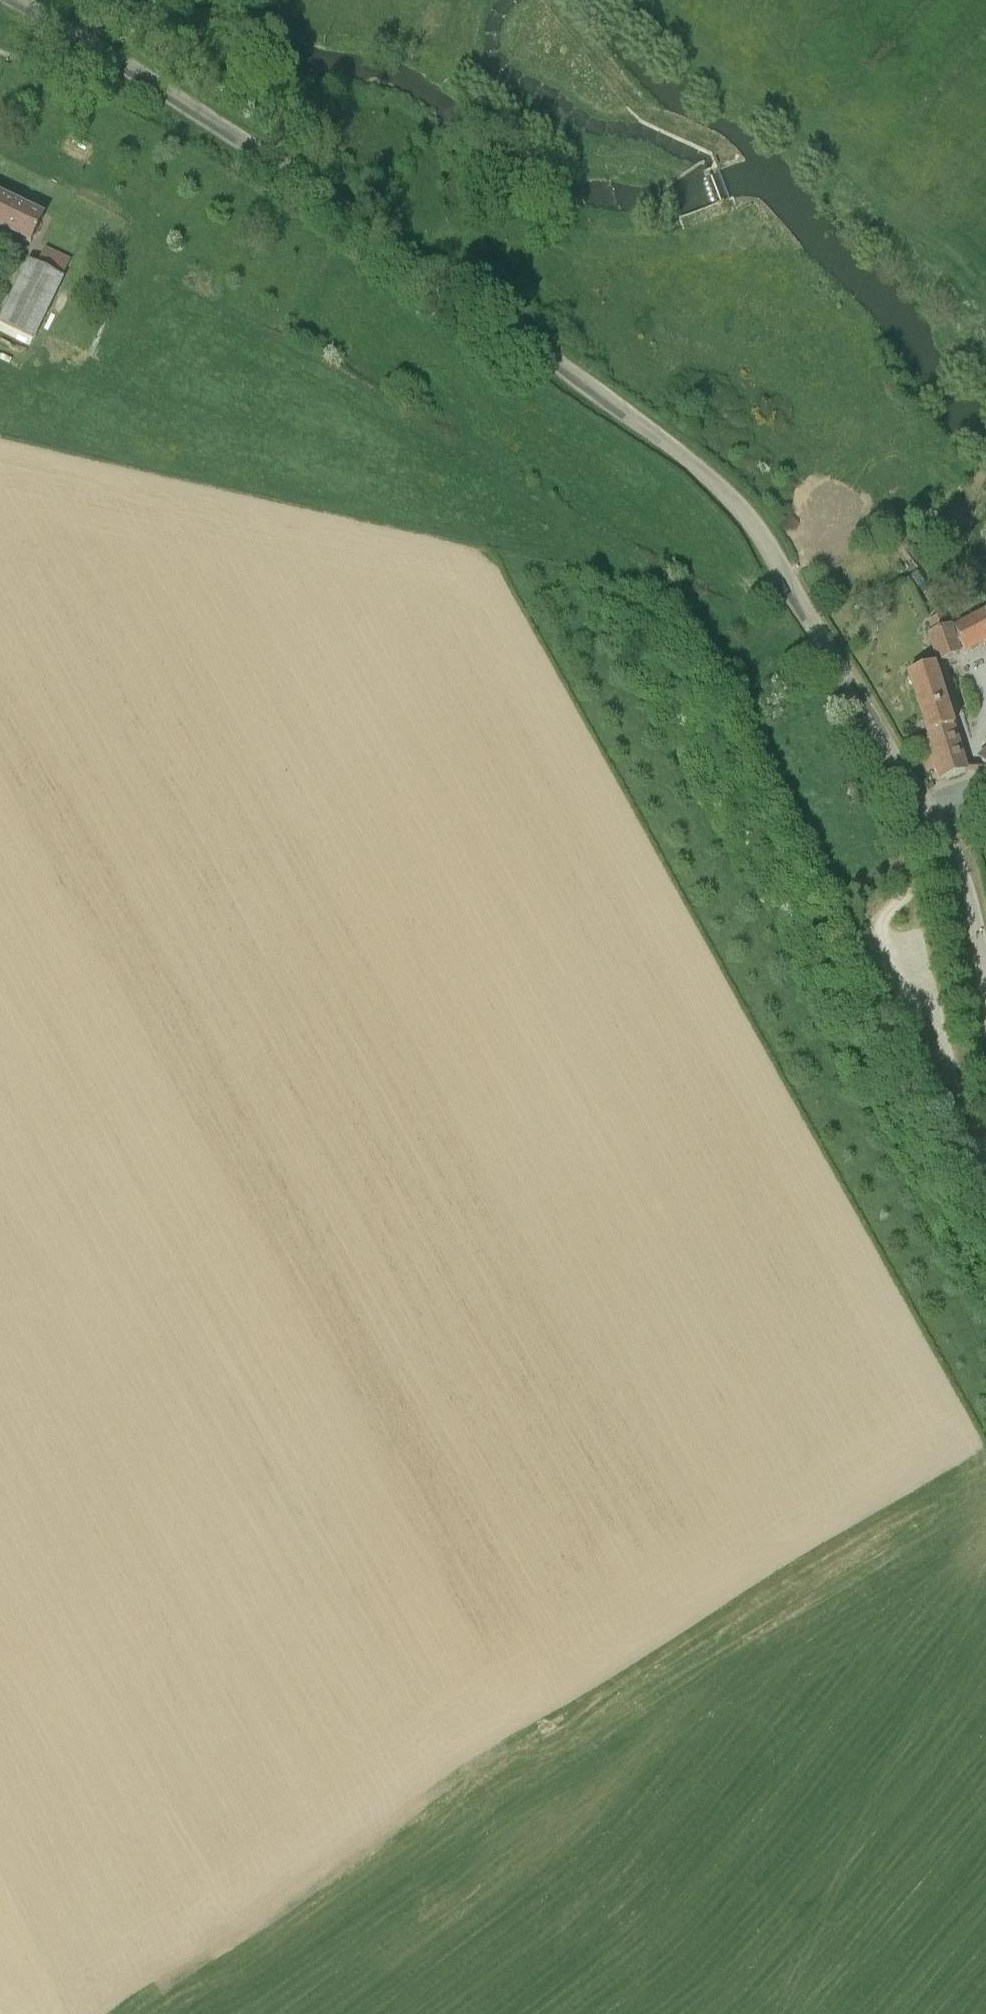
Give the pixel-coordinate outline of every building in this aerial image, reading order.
[(31,244),(45,216),(0,194),(0,229),(31,244)] [(63,278),(72,260),(45,247),(37,265),(28,261),(0,318),(0,324),(35,340),(64,279),(63,278)] [(985,611),(954,626),(965,654),(985,644),(985,611)] [(960,655),(952,626),(949,615),(928,621),(932,632),(927,634),(937,662),(960,655)] [(966,773),(960,754),(933,667),(908,675),(940,781),(966,773)] [(977,758),(985,769),(985,750),(977,758)]
